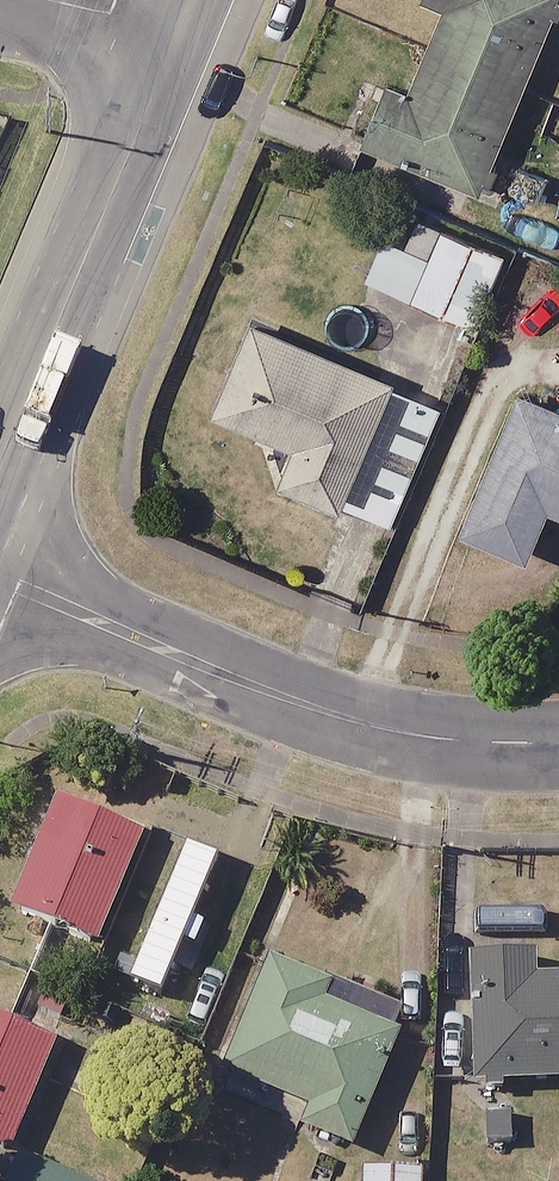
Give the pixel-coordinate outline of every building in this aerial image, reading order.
[(448,1),(413,87),(390,77),(366,136),(481,184),(556,0),(445,0),(448,1)] [(507,247),(443,220),(431,250),(384,230),(366,274),(477,320),(507,247)] [(443,393),(252,315),(215,405),(297,439),(283,475),(391,519),(443,393)] [(520,383),(463,526),(528,552),(548,501),(558,506),(558,398),(520,383)] [(143,834),(59,798),(14,901),(99,937),(143,834)] [(533,976),(532,947),(478,949),(483,1079),(558,1076),(558,975),(533,976)] [(261,962),(218,1062),(314,1103),(306,1123),(354,1143),(405,1024),(261,962)] [(0,1016),(0,1137),(16,1143),(56,1037),(0,1016)] [(24,1150),(10,1180),(93,1180),(24,1150)] [(367,1165),(366,1180),(424,1180),(424,1165),(367,1165)]
